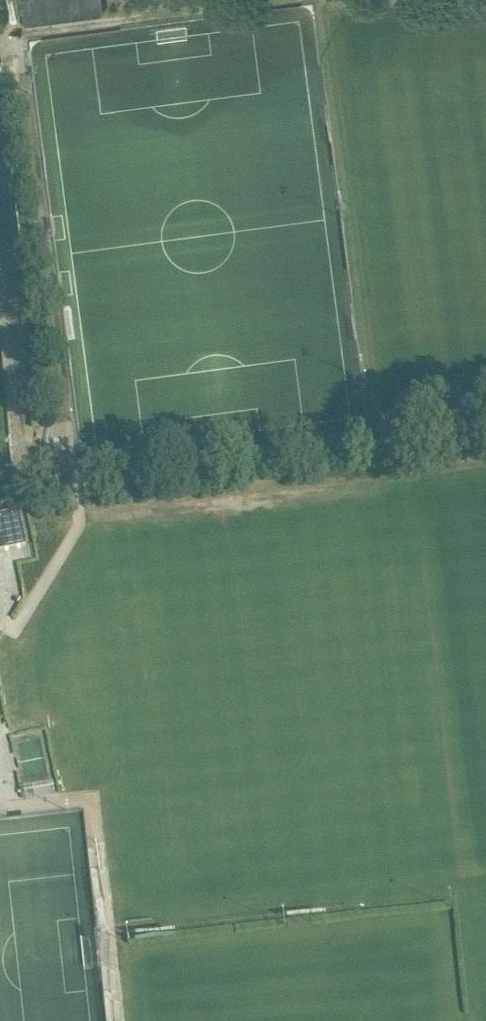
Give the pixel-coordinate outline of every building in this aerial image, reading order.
[(51,20),(102,13),(101,0),(22,0),(25,23),(51,20)] [(1,551),(27,546),(19,510),(0,514),(0,547),(1,551)]
